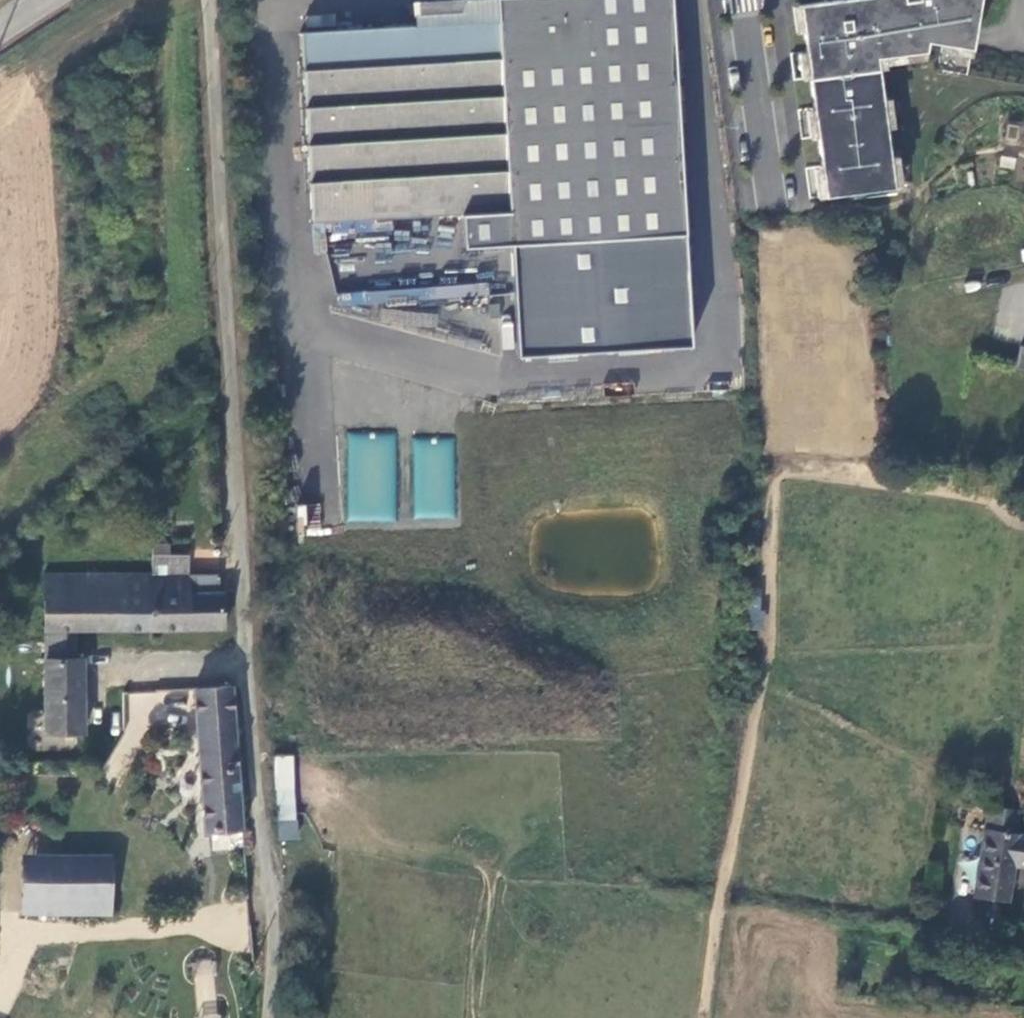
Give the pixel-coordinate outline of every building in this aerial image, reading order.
[(496,20),(300,31),(311,222),(461,214),(463,247),(509,244),(684,234),(670,0),(495,0),(496,20)] [(789,6),(793,34),(800,33),(803,51),(793,53),(797,82),(805,81),(809,108),(802,109),(806,140),(813,139),(817,166),(809,167),(813,193),(808,194),(809,200),(902,188),(898,155),(891,156),(887,130),(894,129),(890,97),(884,98),(880,70),(886,70),(886,65),(924,60),(927,44),(938,46),(937,54),(971,58),(976,33),(981,0),(831,0),(789,6)] [(684,234),(509,244),(515,357),(690,347),(684,234)] [(1016,368),(1023,370),(1023,346),(1021,346),(1016,368)] [(349,431),(345,520),(393,522),(397,434),(349,431)] [(414,439),(412,518),(452,519),(454,440),(414,439)] [(190,554),(154,555),(154,573),(155,628),(225,628),(226,591),(220,592),(220,575),(190,574),(190,554)] [(155,628),(154,573),(47,576),(46,636),(46,736),(84,736),(85,657),(77,657),(77,628),(155,628)] [(244,828),(232,686),(161,691),(171,833),(244,828)] [(296,755),(276,755),(275,839),(295,839),(296,755)] [(1015,865),(1019,834),(1018,834),(1021,810),(989,805),(973,894),(1009,900),(1014,865),(1015,865)] [(1019,834),(1015,865),(1023,866),(1023,835),(1019,834)] [(24,856),(22,914),(114,915),(113,856),(24,856)]
